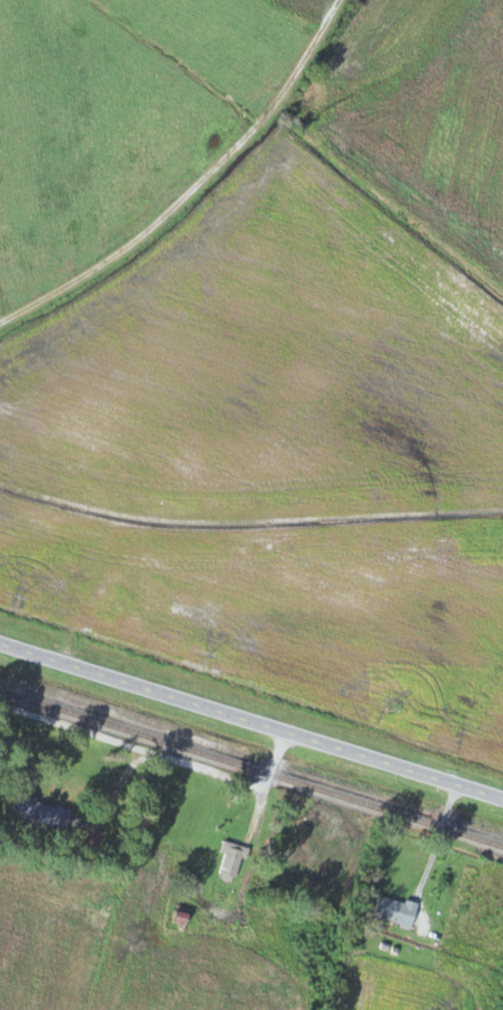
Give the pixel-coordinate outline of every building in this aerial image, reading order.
[(13,812),(67,829),(73,811),(19,793),(13,812)] [(217,876),(234,883),(248,849),(230,842),(217,876)] [(419,906),(381,894),(374,916),(412,928),(419,906)] [(191,910),(179,907),(173,927),(185,930),(191,910)]
